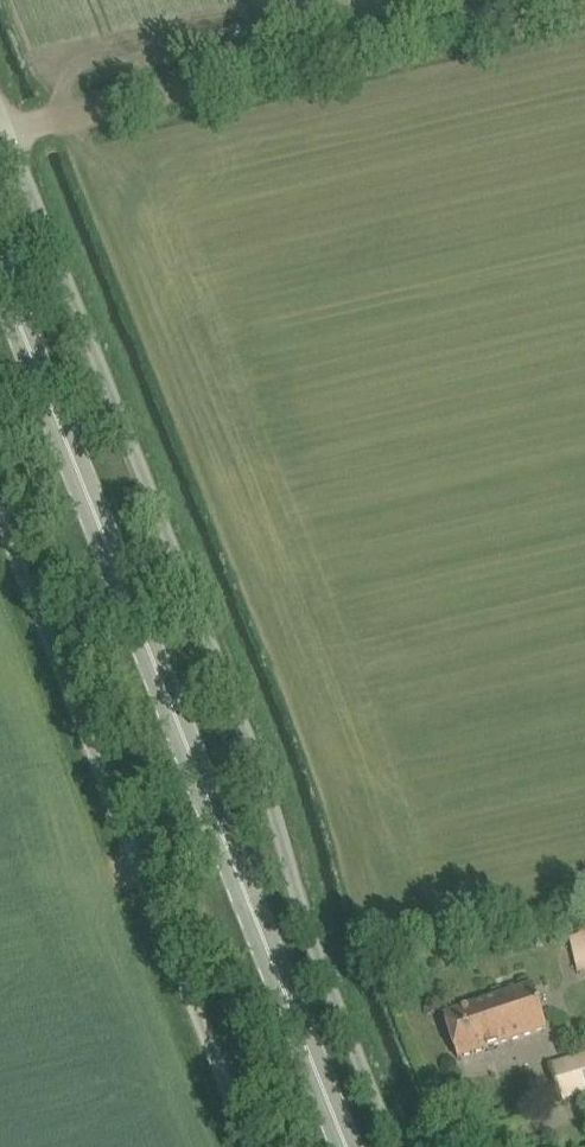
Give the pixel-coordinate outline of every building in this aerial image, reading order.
[(584,937),(575,937),(577,972),(584,972),(584,923),(583,923),(584,937)] [(533,986),(466,1009),(444,1016),(458,1058),(480,1051),(547,1029),(533,986)] [(563,1102),(584,1095),(584,1055),(552,1065),(563,1102)]
